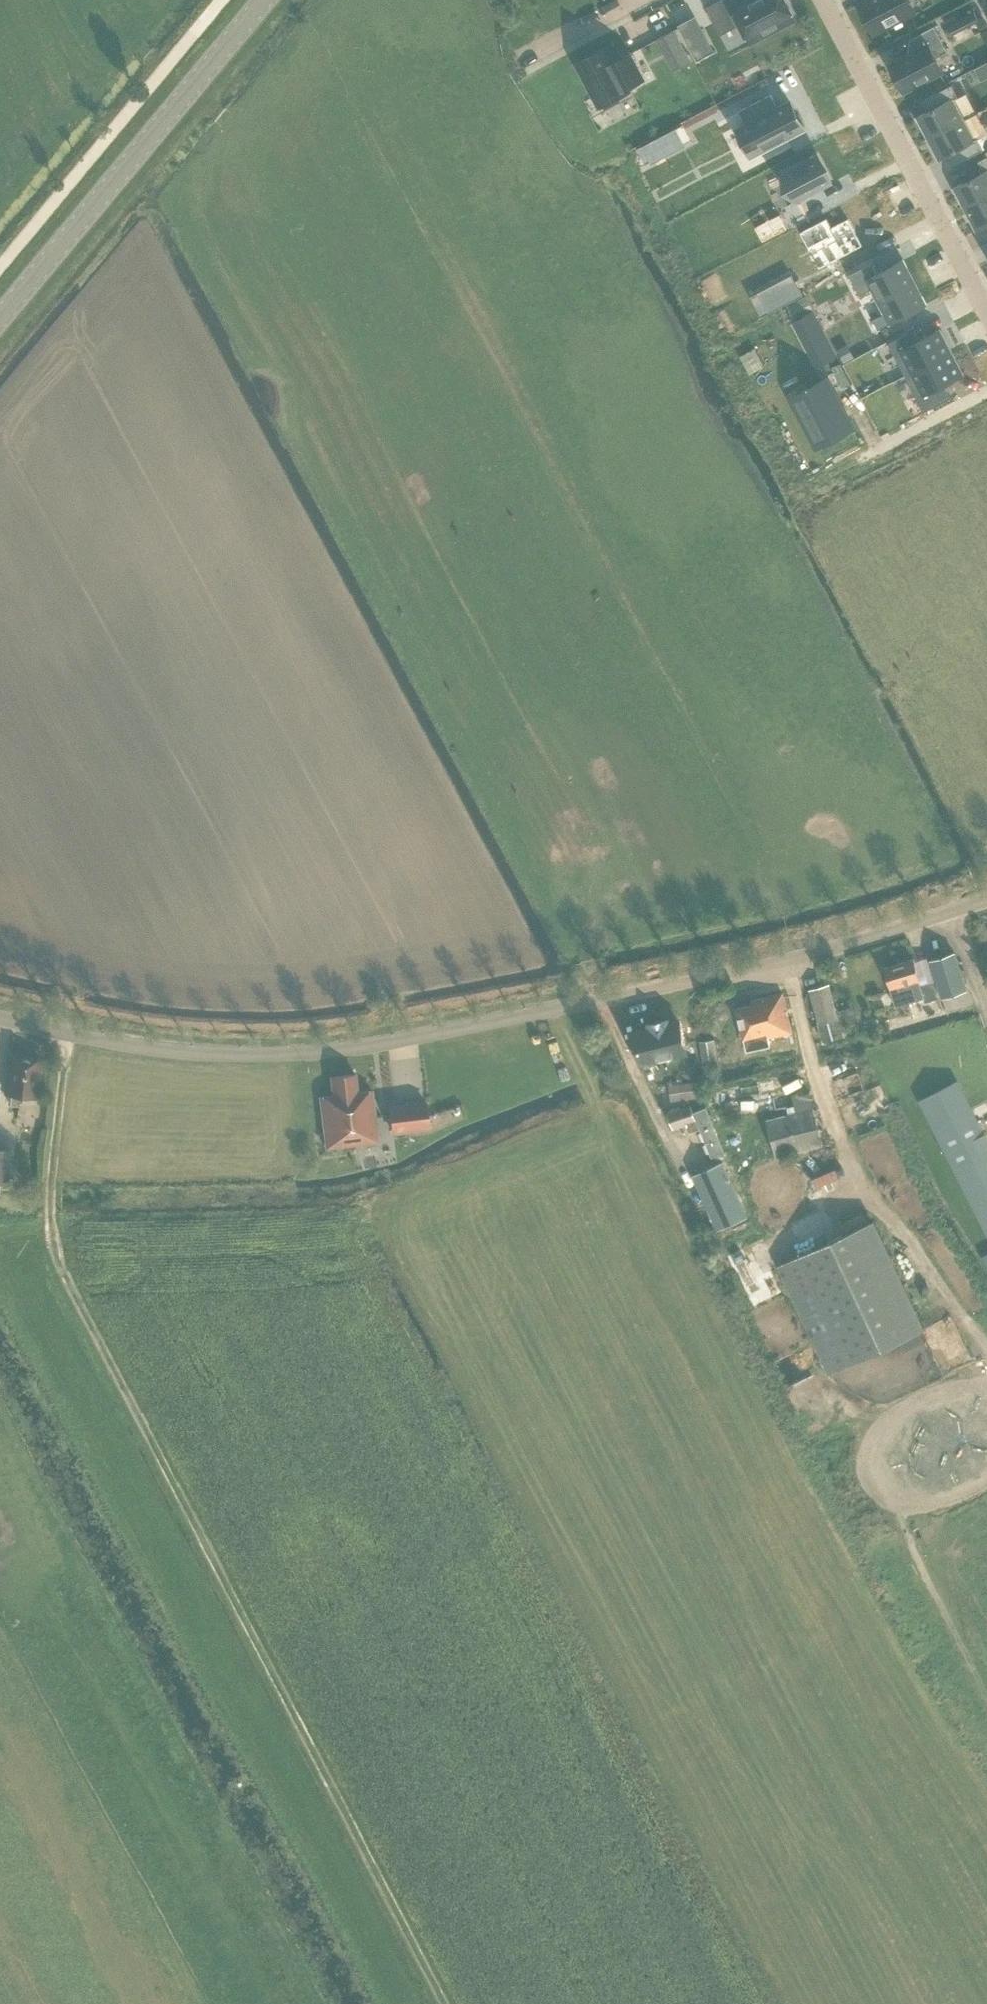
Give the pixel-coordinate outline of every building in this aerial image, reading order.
[(750,0),(720,0),(707,7),(721,33),(735,25),(733,23),(739,20),(750,41),(794,17),(785,0),(755,0),(751,2),(750,0)] [(857,5),(873,36),(916,13),(909,0),(866,0),(857,5)] [(943,19),(946,25),(952,35),(979,20),(974,10),(957,19),(954,13),(943,19)] [(916,50),(888,64),(903,94),(945,72),(936,57),(948,51),(935,26),(910,39),(916,50)] [(658,37),(675,69),(691,60),(674,28),(658,37)] [(699,29),(686,35),(692,46),(705,40),(699,29)] [(615,58),(607,44),(574,61),(599,108),(632,91),(630,88),(646,79),(631,50),(615,58)] [(916,116),(927,138),(964,119),(953,99),(958,96),(952,85),(922,100),(927,110),(916,116)] [(747,125),(738,129),(752,156),(803,129),(789,102),(775,110),(770,101),(774,99),(772,95),(740,112),(747,125)] [(975,139),(964,119),(927,138),(939,160),(950,154),(955,164),(984,149),(977,138),(975,139)] [(668,130),(632,149),(639,161),(674,142),(668,130)] [(796,201),(831,182),(817,156),(782,174),(796,201)] [(965,208),(986,197),(986,157),(978,161),(984,171),(954,186),(965,208)] [(965,208),(977,230),(986,225),(986,197),(965,208)] [(824,216),(791,234),(798,248),(809,242),(824,271),(866,248),(851,220),(831,230),(824,216)] [(878,300),(915,281),(904,259),(877,273),(871,262),(850,273),(860,292),(871,287),(878,300)] [(926,303),(915,281),(878,300),(884,312),(874,317),(879,327),(926,303)] [(834,356),(811,313),(795,322),(817,365),(834,356)] [(916,330),(889,344),(906,377),(952,352),(941,330),(921,340),(916,330)] [(952,352),(906,377),(925,413),(952,398),(945,385),(964,375),(952,352)] [(851,428),(825,380),(808,389),(813,400),(799,407),(819,445),(851,428)] [(958,951),(931,959),(942,995),(969,987),(958,951)] [(921,984),(920,981),(921,980),(914,958),(884,967),(896,1006),(924,997),(926,1002),(939,998),(933,980),(921,984)] [(829,984),(810,989),(824,1040),(843,1034),(829,984)] [(752,1004),(737,1008),(744,1039),(747,1051),(771,1045),(769,1037),(792,1031),(783,992),(751,1000),(752,1004)] [(649,1027),(633,1031),(640,1063),(687,1052),(679,1020),(668,1023),(667,1020),(648,1024),(649,1027)] [(714,1038),(701,1041),(707,1067),(720,1064),(714,1038)] [(23,1095),(35,1096),(40,1057),(12,1053),(7,1093),(11,1094),(10,1104),(22,1105),(23,1095)] [(357,1092),(354,1074),(332,1077),(334,1095),(320,1097),(326,1147),(378,1140),(372,1090),(357,1092)] [(696,1081),(684,1082),(686,1098),(698,1097),(696,1081)] [(958,1081),(920,1100),(986,1231),(986,1138),(958,1081)] [(823,1145),(809,1092),(793,1096),(795,1104),(787,1106),(790,1115),(768,1120),(777,1156),(823,1145)] [(430,1128),(427,1100),(388,1104),(392,1133),(430,1128)] [(693,1111),(691,1105),(668,1112),(676,1136),(699,1128),(698,1126),(707,1123),(703,1108),(693,1111)] [(0,1147),(0,1178),(9,1179),(12,1148),(0,1147)] [(723,1161),(693,1174),(718,1229),(747,1216),(723,1161)] [(925,1328),(874,1219),(777,1265),(828,1374),(925,1328)]
